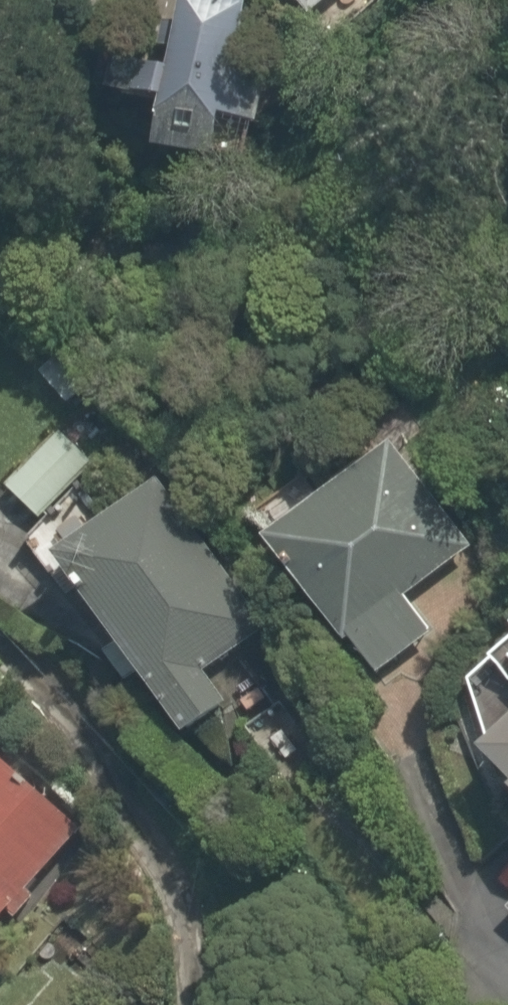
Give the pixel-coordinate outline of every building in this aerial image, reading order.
[(225,0),(162,0),(119,116),(178,138),(229,2),(225,0)] [(0,483),(0,491),(31,520),(84,463),(49,431),(0,483)] [(392,600),(460,548),(370,431),(238,533),(354,684),(419,635),(392,600)] [(174,545),(127,474),(27,539),(156,738),(209,704),(186,668),(249,627),(190,535),(174,545)] [(444,748),(507,825),(507,694),(444,748)] [(0,763),(0,914),(6,921),(24,903),(12,890),(68,833),(61,826),(68,819),(6,758),(0,763)]
